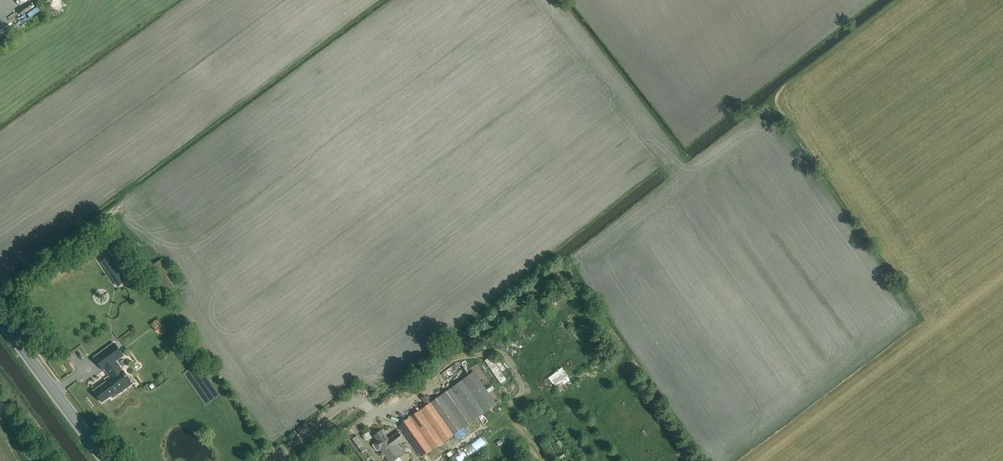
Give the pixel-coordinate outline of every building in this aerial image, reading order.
[(119,269),(110,275),(118,287),(127,281),(119,269)] [(128,377),(117,362),(124,357),(114,343),(94,358),(103,372),(105,371),(109,377),(105,380),(107,382),(94,391),(102,402),(111,396),(113,398),(133,384),(128,377)] [(569,376),(562,368),(549,378),(555,387),(569,376)] [(468,376),(399,425),(422,458),(497,405),(473,372),(468,376)] [(380,449),(389,460),(394,460),(404,454),(397,445),(404,440),(398,432),(388,439),(381,430),(374,435),(378,441),(373,444),(373,446),(376,451),(378,451),(380,449)] [(453,460),(462,460),(489,445),(483,435),(450,456),(453,460)]
